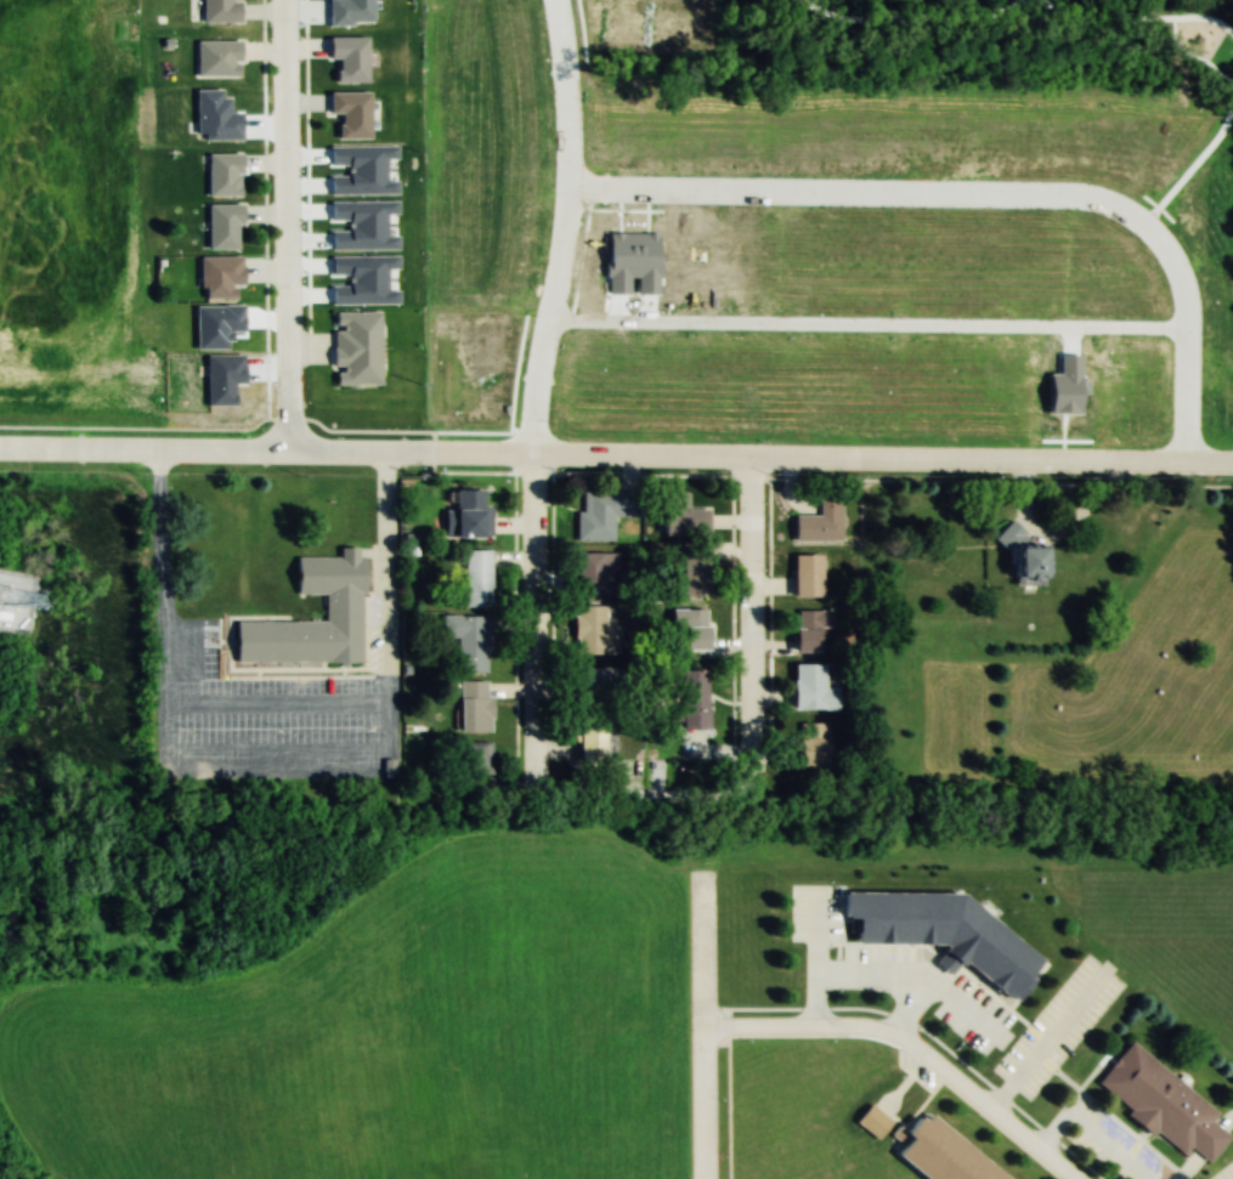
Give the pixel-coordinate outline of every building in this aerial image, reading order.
[(235,21),(235,0),(227,0),(199,0),(199,21),(235,21)] [(363,36),(324,36),(324,59),(332,59),(332,81),(363,81),(363,36)] [(193,75),(235,75),(235,39),(193,39),(193,75)] [(325,91),(325,114),(337,114),(336,138),(365,138),(366,92),(325,91)] [(236,195),(236,153),(203,153),(203,195),(236,195)] [(204,248),(236,248),(236,204),(204,204),(204,248)] [(238,285),(238,256),(196,256),(196,298),(232,298),(232,285),(238,285)] [(378,311),(330,312),(330,384),(378,384),(378,311)] [(489,507),(480,507),(480,490),(448,490),(448,537),(489,537),(489,507)] [(576,540),(612,540),(612,515),(637,515),(637,490),(576,490),(576,540)] [(658,491),(658,534),(705,534),(705,508),(685,508),(685,491),(658,491)] [(792,540),(839,540),(839,495),(817,495),(817,515),(792,515),(792,540)] [(1007,580),(1040,580),(1041,546),(1022,546),(1022,524),(996,524),(995,548),(1007,548),(1007,580)] [(231,621),(231,663),(360,662),(359,547),(337,548),(337,556),(292,556),(292,593),(322,593),(323,621),(231,621)] [(680,597),(710,597),(710,547),(680,547),(680,597)] [(462,606),(490,606),(490,550),(462,550),(462,606)] [(573,592),(616,592),(616,552),(573,552),(573,592)] [(790,554),(790,597),(820,597),(820,554),(790,554)] [(614,627),(604,627),(604,605),(572,605),(573,654),(614,654),(614,627)] [(705,649),(705,608),(668,608),(668,629),(679,629),(679,649),(705,649)] [(792,651),(818,651),(818,628),(831,628),(831,610),(792,610),(792,651)] [(484,616),(440,616),(440,638),(456,638),(456,672),(484,672),(484,616)] [(788,710),(833,710),(833,687),(821,687),(821,664),(788,664),(788,710)] [(575,668),(575,706),(616,706),(616,668),(575,668)] [(679,711),(672,711),(672,728),(706,728),(706,670),(679,670),(679,711)] [(456,733),(488,733),(488,681),(456,681),(456,733)] [(600,723),(575,723),(575,760),(600,760),(600,723)] [(794,767),(825,767),(825,723),(794,723),(794,767)] [(488,744),(459,744),(459,775),(488,775),(488,744)] [(954,894),(837,891),(837,917),(850,918),(849,942),(939,945),(939,955),(932,964),(947,976),(957,962),(1003,997),(1009,998),(1020,982),(1021,977),(1037,957),(954,894)] [(1215,1113),(1128,1041),(1092,1085),(1151,1133),(1153,1131),(1181,1154),(1187,1147),(1206,1162),(1227,1136),(1209,1121),(1215,1113)] [(874,1140),(888,1122),(867,1104),(852,1122),(874,1140)] [(920,1178),(1002,1178),(919,1114),(904,1133),(895,1126),(888,1136),(900,1145),(891,1156),(920,1178)]
